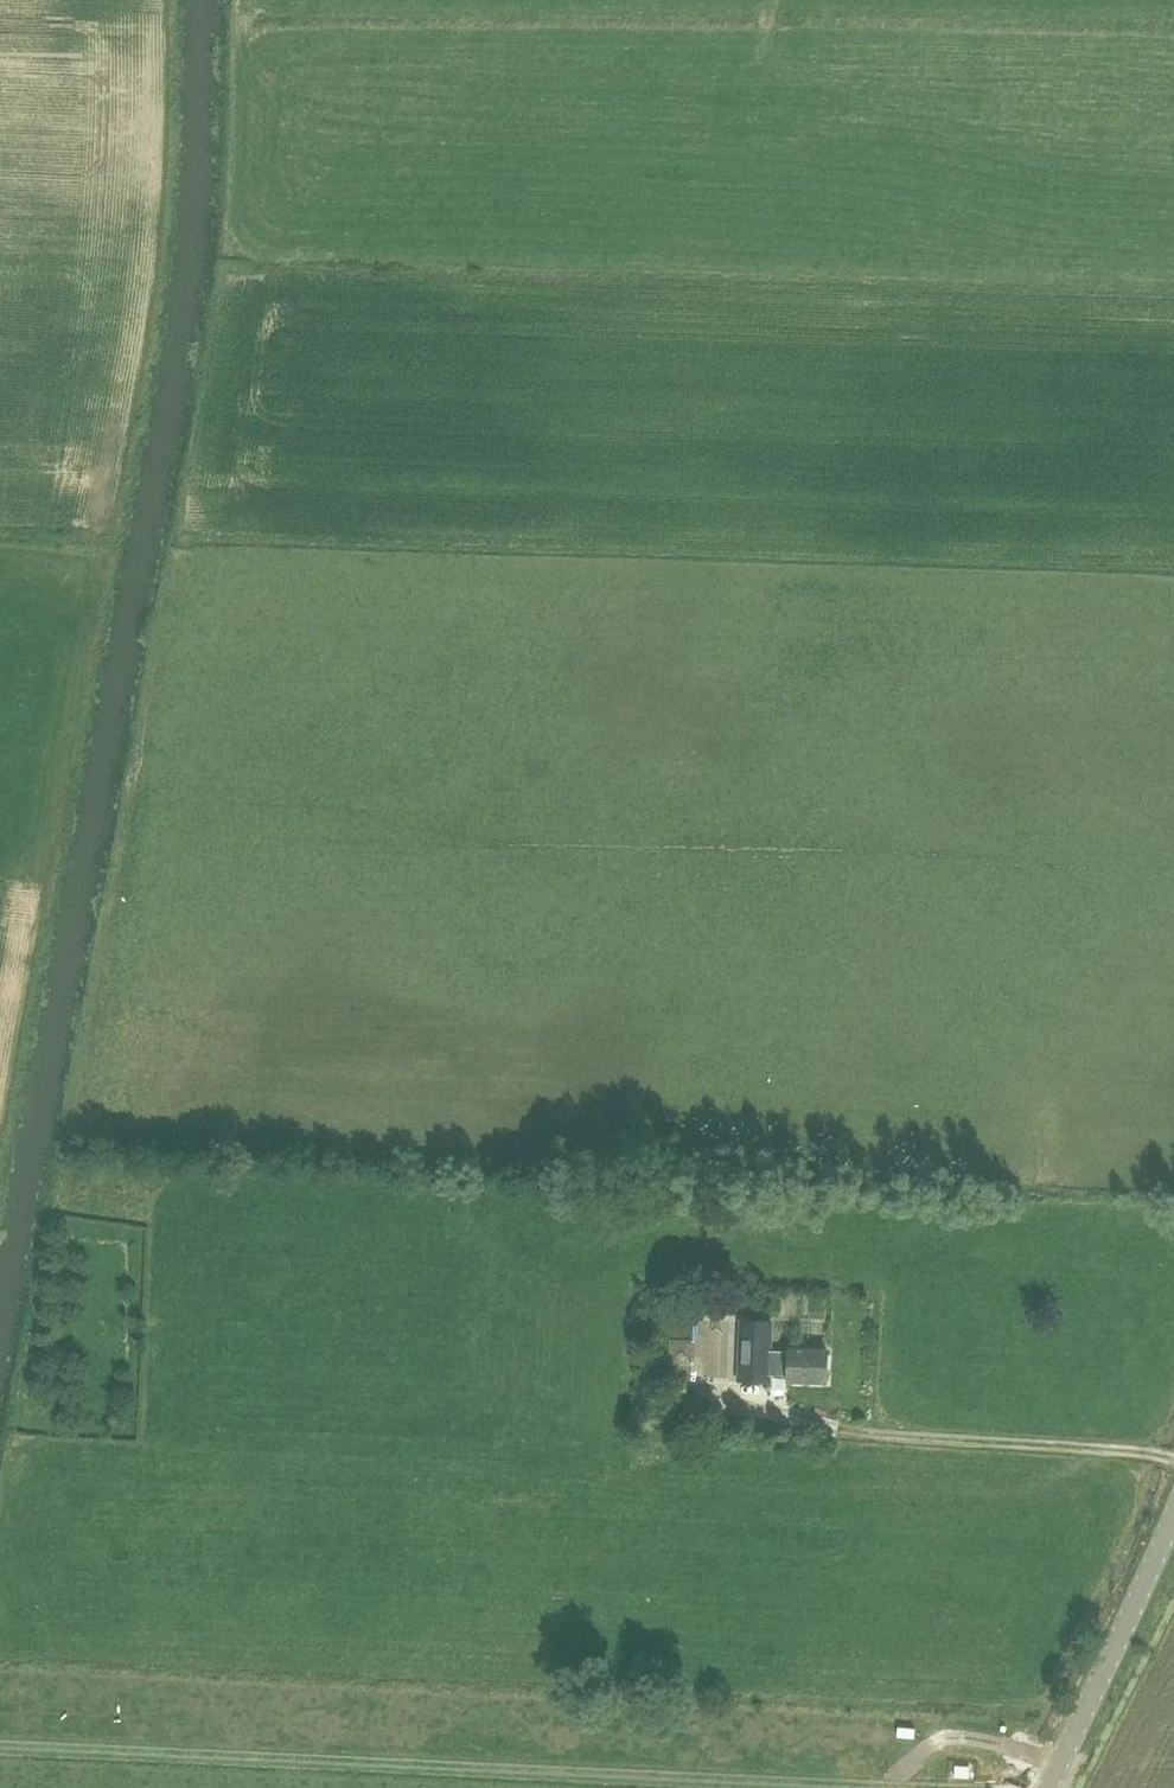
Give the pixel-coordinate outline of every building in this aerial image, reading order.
[(690,1380),(691,1364),(673,1364),(672,1364),(671,1363),(670,1362),(669,1361),(669,1359),(669,1340),(670,1339),(670,1338),(672,1338),(673,1337),(676,1337),(691,1337),(692,1337),(693,1322),(654,1319),(651,1378),(690,1380)] [(788,1370),(788,1380),(826,1381),(827,1348),(789,1346),(789,1349),(770,1348),(771,1321),(740,1320),(738,1377),(769,1378),(769,1370),(788,1370)] [(673,1364),(691,1364),(693,1364),(694,1363),(695,1362),(695,1360),(695,1342),(695,1340),(695,1339),(694,1338),(693,1337),(692,1337),(691,1337),(676,1337),(673,1337),(672,1338),(670,1338),(670,1339),(669,1340),(669,1359),(669,1361),(670,1362),(671,1363),(672,1364),(673,1364)] [(944,1764),(931,1763),(930,1777),(943,1778),(944,1764)]
